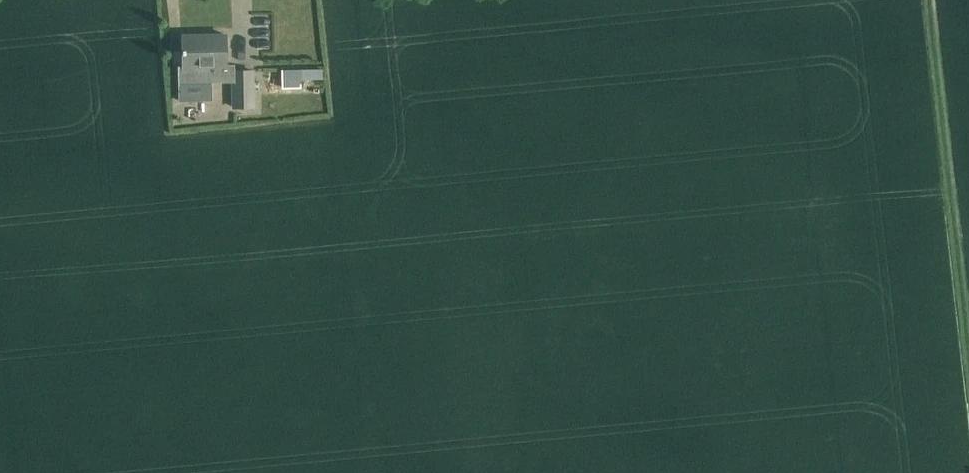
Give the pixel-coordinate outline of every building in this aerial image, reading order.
[(226,34),(183,35),(184,68),(179,68),(179,86),(212,85),(212,78),(225,78),(225,68),(233,67),(234,107),(254,106),(253,70),(234,71),(234,65),(227,65),(226,34)] [(301,69),(283,69),(283,86),(301,86),(301,69)]
